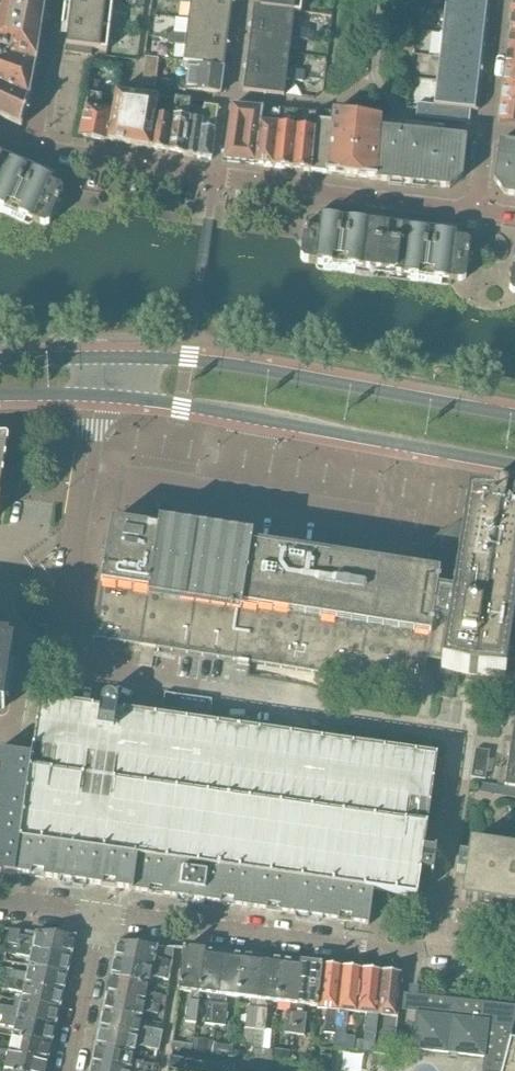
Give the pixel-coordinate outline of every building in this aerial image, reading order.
[(21,126),(23,125),(22,123),(28,103),(29,100),(31,99),(30,97),(37,63),(41,37),(47,0),(0,0),(0,116),(21,126)] [(63,24),(69,25),(66,52),(92,56),(93,49),(107,51),(113,0),(66,0),(63,24)] [(232,3),(209,0),(175,0),(174,2),(191,4),(189,20),(230,24),(232,3)] [(304,0),(262,0),(261,7),(296,12),(302,13),(304,0)] [(447,9),(490,14),(491,0),(448,0),(447,9)] [(296,12),(261,7),(255,6),(252,28),(310,34),(310,29),(294,26),(296,12)] [(447,9),(444,33),(487,38),(490,14),(447,9)] [(227,46),(230,24),(189,20),(188,35),(171,33),(170,40),(227,46)] [(252,28),(250,48),(291,53),(293,37),(309,40),(310,34),(252,28)] [(444,33),(441,57),(484,62),(487,38),(444,33)] [(184,62),(191,63),(224,67),(227,46),(170,40),(169,44),(186,46),(184,62)] [(250,48),(247,70),(305,76),(305,71),(289,68),(291,53),(250,48)] [(507,66),(514,67),(514,49),(509,48),(507,66)] [(146,57),(143,85),(156,87),(158,59),(146,57)] [(441,57),(438,81),(481,86),(484,62),(441,57)] [(221,92),(224,67),(191,63),(190,64),(179,62),(179,69),(190,71),(189,78),(187,91),(203,92),(221,92)] [(505,84),(514,86),(514,67),(507,66),(505,84)] [(245,91),(286,97),(288,79),(304,81),(305,76),(247,70),(245,91)] [(438,81),(436,104),(471,109),(479,110),(481,86),(438,81)] [(502,103),(514,105),(514,86),(505,84),(502,103)] [(150,148),(156,115),(159,97),(117,92),(113,111),(108,140),(150,148)] [(113,111),(100,109),(102,96),(90,93),(88,102),(88,101),(79,135),(80,136),(92,138),(94,140),(102,142),(104,140),(108,140),(113,111)] [(176,99),(173,119),(168,152),(185,155),(192,101),(183,100),(176,99)] [(469,123),(471,112),(471,109),(436,104),(419,102),(417,117),(469,123)] [(502,103),(500,122),(514,124),(514,105),(502,103)] [(204,108),(203,112),(218,115),(219,107),(204,104),(204,108)] [(224,162),(256,166),(262,123),(264,110),(231,106),(224,162)] [(192,107),(185,155),(198,157),(204,120),(202,119),(203,112),(204,108),(192,107)] [(256,166),(273,167),(280,110),(271,110),(269,124),(262,123),(256,166)] [(273,167),(292,170),(298,112),(280,110),(273,167)] [(312,172),(327,173),(334,113),(316,111),(316,114),(318,114),(312,172)] [(383,118),(352,114),(334,111),(334,113),(327,173),(372,179),(376,180),(382,128),(383,118)] [(203,112),(202,119),(204,120),(198,157),(211,160),(213,147),(214,141),(213,141),(218,115),(203,112)] [(308,113),(298,112),(292,170),(302,171),(308,113)] [(316,114),(308,113),(302,171),(312,172),(318,114),(316,114)] [(150,148),(168,152),(173,119),(156,115),(150,148)] [(468,137),(467,137),(382,128),(376,180),(451,188),(453,177),(464,178),(468,137)] [(495,181),(507,183),(505,194),(514,196),(514,143),(500,140),(495,181)] [(60,199),(64,191),(61,187),(50,182),(49,178),(50,177),(53,179),(55,179),(56,178),(57,177),(57,176),(56,174),(0,150),(0,212),(24,222),(26,217),(44,226),(50,223),(60,199)] [(410,280),(442,285),(442,279),(463,281),(466,279),(471,242),(467,239),(456,237),(453,234),(453,233),(459,234),(460,233),(461,232),(461,231),(461,230),(460,228),(459,228),(380,218),(321,212),(320,212),(319,212),(319,214),(319,215),(320,216),(326,217),(326,219),(323,221),(310,220),(306,223),(302,258),(305,262),(317,263),(316,265),(317,267),(318,268),(320,269),(355,274),(356,268),(411,275),(410,280)] [(3,474),(4,472),(9,438),(8,438),(8,437),(7,435),(6,435),(4,435),(3,435),(3,434),(0,435),(0,493),(3,474)] [(167,650),(238,662),(238,665),(248,666),(248,663),(422,690),(427,659),(442,661),(441,670),(473,677),(505,680),(506,672),(514,673),(514,502),(508,501),(508,497),(509,494),(510,494),(511,492),(512,491),(513,489),(513,487),(512,485),(511,484),(509,482),(507,481),(505,480),(502,479),(499,480),(496,481),(493,483),(492,485),(492,487),(492,488),(493,491),(494,491),(493,494),(493,498),(468,497),(464,522),(458,524),(452,526),(445,530),(440,534),(436,536),(431,541),(426,546),(422,552),(420,556),(426,557),(424,570),(111,521),(92,639),(167,650)] [(3,709),(6,687),(13,646),(8,645),(8,641),(0,640),(0,708),(3,709)] [(40,697),(31,755),(19,840),(137,856),(255,873),(373,890),(411,896),(432,754),(166,716),(138,711),(61,700),(40,697)] [(505,785),(514,787),(514,717),(505,785)] [(475,749),(471,777),(485,779),(489,751),(475,749)] [(14,875),(19,840),(31,755),(0,751),(0,873),(14,875)] [(514,798),(514,788),(479,782),(478,792),(514,798)] [(14,875),(82,884),(132,891),(137,856),(19,840),(14,875)] [(461,900),(514,909),(514,849),(470,842),(465,875),(465,876),(461,900)] [(132,891),(250,908),(255,873),(137,856),(132,891)] [(369,925),(373,890),(255,873),(250,908),(369,925)] [(413,910),(412,918),(420,919),(421,911),(413,910)] [(11,930),(8,944),(69,958),(74,937),(35,933),(33,941),(21,939),(22,931),(11,930)] [(117,942),(114,959),(173,972),(173,970),(178,971),(181,949),(166,947),(165,961),(155,958),(158,947),(158,946),(117,942)] [(8,944),(6,954),(15,956),(28,959),(27,967),(66,976),(69,958),(8,944)] [(183,949),(183,950),(178,992),(191,994),(190,1002),(186,1002),(184,1024),(195,1025),(199,995),(204,951),(183,949)] [(223,953),(204,951),(199,995),(210,996),(209,1005),(207,1004),(205,1026),(215,1027),(223,953)] [(244,956),(223,953),(215,1027),(226,1028),(228,1007),(225,1006),(226,998),(239,999),(244,956)] [(263,958),(244,956),(239,999),(250,1000),(249,1009),(247,1008),(241,1058),(238,1058),(237,1068),(250,1070),(263,958)] [(263,958),(250,1070),(262,1070),(272,1070),(274,1050),(255,1048),(257,1031),(265,1032),(267,1011),(264,1011),(264,1002),(278,1004),(283,960),(263,958)] [(114,959),(110,976),(150,985),(151,977),(164,980),(171,981),(173,972),(114,959)] [(302,962),(283,960),(278,1004),(290,1005),(289,1013),(285,1013),(283,1034),(294,1035),(302,962)] [(323,964),(302,962),(294,1035),(304,1037),(307,1015),(303,1015),(304,1006),(318,1008),(323,964)] [(343,967),(323,964),(318,1008),(327,1009),(324,1032),(334,1034),(343,967)] [(3,970),(1,979),(62,993),(66,976),(27,967),(25,975),(12,972),(3,970)] [(334,1034),(333,1047),(352,1050),(354,1039),(347,1038),(350,1011),(357,1012),(362,969),(343,967),(334,1034)] [(381,971),(362,969),(357,1012),(367,1013),(364,1040),(354,1039),(352,1050),(372,1052),(381,971)] [(401,973),(381,971),(372,1052),(391,1054),(401,973)] [(419,992),(401,990),(403,973),(401,973),(391,1054),(393,1054),(397,1017),(399,1018),(400,1009),(417,1012),(413,1050),(483,1058),(482,1070),(501,1070),(510,1038),(514,1017),(514,1006),(418,995),(419,992)] [(110,976),(106,994),(158,1005),(169,1007),(171,995),(161,993),(160,995),(148,993),(150,985),(110,976)] [(0,983),(0,989),(8,991),(21,994),(19,1001),(58,1010),(62,993),(1,979),(0,983)] [(106,994),(103,1011),(142,1019),(144,1012),(156,1014),(158,1005),(106,994)] [(2,1015),(55,1027),(58,1010),(19,1001),(18,1008),(4,1005),(0,1004),(0,1015),(2,1015)] [(103,1011),(99,1028),(162,1042),(164,1032),(153,1030),(141,1027),(142,1019),(103,1011)] [(0,1024),(0,1025),(14,1028),(12,1036),(51,1045),(55,1027),(2,1015),(0,1024)] [(99,1028),(95,1045),(135,1054),(136,1047),(149,1049),(160,1051),(162,1042),(99,1028)] [(47,1061),(51,1045),(12,1036),(10,1044),(0,1041),(0,1051),(47,1061)] [(211,1053),(213,1040),(196,1038),(194,1051),(211,1053)] [(510,1038),(501,1070),(514,1070),(514,1039),(510,1038)] [(174,1041),(173,1049),(192,1052),(193,1044),(174,1041)] [(215,1043),(214,1055),(232,1057),(233,1045),(215,1043)] [(92,1062),(129,1070),(154,1070),(155,1068),(145,1066),(146,1065),(133,1062),(135,1054),(95,1045),(92,1062)] [(273,1063),(290,1065),(292,1051),(275,1049),(273,1063)] [(6,1063),(4,1070),(7,1070),(45,1070),(47,1061),(0,1051),(0,1062),(6,1063)] [(300,1053),(298,1065),(310,1067),(312,1055),(300,1053)] [(331,1057),(320,1055),(318,1070),(330,1070),(331,1057)] [(203,1064),(170,1058),(168,1070),(202,1070),(203,1064)] [(90,1070),(129,1070),(92,1062),(90,1070)]
